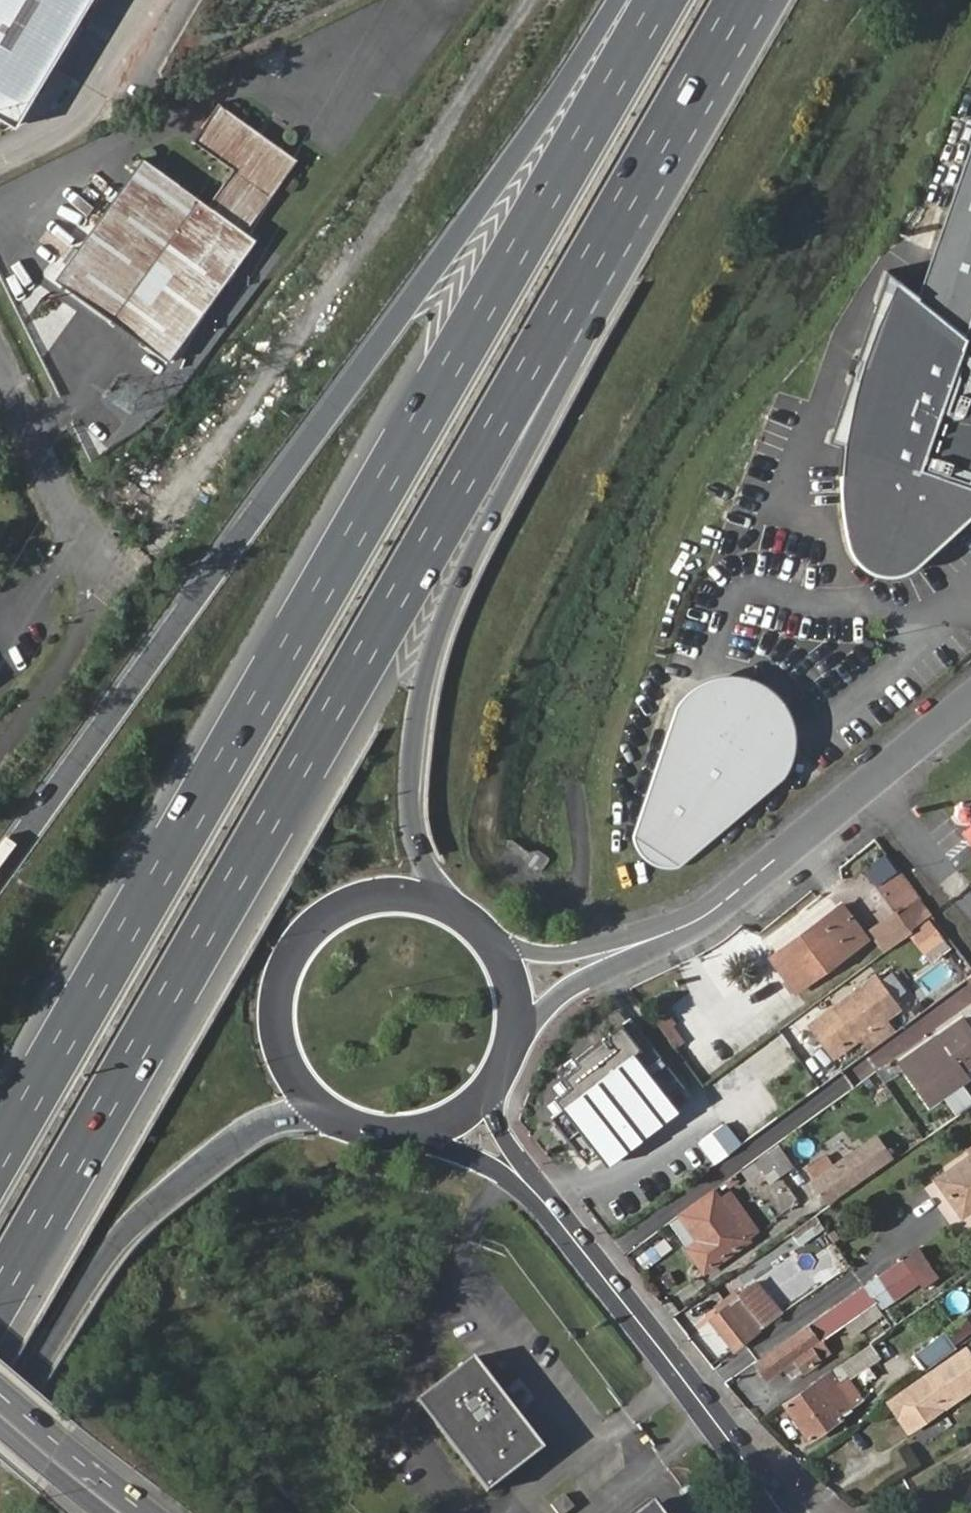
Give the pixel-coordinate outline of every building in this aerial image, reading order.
[(93,0),(0,0),(0,112),(21,124),(93,0)] [(147,156),(58,278),(146,342),(171,360),(262,237),(252,230),(302,159),(225,104),(199,140),(238,169),(214,203),(147,156)] [(917,299),(966,339),(970,323),(970,138),(917,299)] [(966,339),(917,299),(897,283),(882,317),(873,339),(859,370),(849,399),(842,438),(837,468),(837,495),(840,524),(846,543),(852,557),(859,565),(872,574),(881,576),(893,577),(903,576),(913,572),(929,559),(962,525),(970,517),(970,347),(966,339)] [(680,705),(635,836),(636,841),(638,849),(646,859),(658,866),(670,868),(683,867),(787,778),(795,767),(799,758),(801,737),(799,722),(791,704),(780,691),(763,679),(742,674),(722,676),(710,680),(693,691),(680,705)] [(970,825),(970,798),(968,802),(958,800),(954,805),(953,813),(958,817),(966,819),(970,825)] [(888,902),(901,893),(891,880),(878,889),(888,902)] [(912,908),(901,893),(888,902),(896,912),(899,917),(895,921),(904,934),(927,917),(917,904),(912,908)] [(772,962),(785,979),(795,991),(796,993),(828,968),(865,940),(855,927),(840,907),(772,962)] [(899,917),(896,912),(871,930),(884,949),(904,934),(895,921),(899,917)] [(877,977),(810,1026),(833,1057),(900,1009),(877,977)] [(684,1084),(632,1013),(576,1055),(580,1059),(565,1070),(572,1080),(555,1093),(562,1102),(550,1111),(585,1157),(596,1149),(603,1159),(673,1107),(666,1098),(684,1084)] [(666,1013),(657,1020),(676,1045),(682,1040),(670,1024),(672,1022),(666,1013)] [(905,1072),(930,1106),(970,1076),(965,1071),(970,1066),(970,1027),(964,1018),(940,1037),(943,1043),(905,1072)] [(901,1066),(905,1072),(943,1043),(940,1037),(901,1066)] [(722,1126),(702,1141),(717,1161),(724,1155),(736,1147),(722,1126)] [(878,1135),(854,1152),(870,1172),(893,1156),(878,1135)] [(799,1166),(781,1141),(767,1152),(783,1174),(782,1176),(784,1178),(799,1166)] [(777,1184),(784,1178),(782,1176),(783,1174),(767,1152),(758,1158),(777,1184)] [(854,1152),(815,1181),(830,1201),(870,1172),(854,1152)] [(964,1217),(970,1211),(970,1156),(937,1182),(964,1217)] [(741,1182),(735,1175),(726,1182),(731,1188),(741,1182)] [(714,1191),(681,1215),(699,1241),(688,1249),(705,1272),(749,1239),(719,1198),(714,1191)] [(719,1198),(749,1239),(760,1232),(730,1191),(719,1198)] [(809,1222),(789,1235),(797,1246),(816,1230),(809,1222)] [(863,1287),(866,1289),(876,1303),(881,1311),(937,1272),(919,1247),(863,1287)] [(711,1320),(733,1349),(734,1350),(781,1317),(757,1284),(740,1297),(740,1298),(719,1314),(711,1320)] [(866,1289),(836,1311),(845,1325),(876,1303),(866,1289)] [(713,1306),(719,1314),(740,1298),(740,1297),(735,1290),(713,1306)] [(785,1366),(794,1378),(809,1367),(801,1355),(845,1325),(836,1311),(757,1365),(766,1379),(779,1370),(785,1366)] [(916,1354),(925,1367),(955,1345),(945,1332),(916,1354)] [(870,1347),(827,1377),(835,1389),(878,1358),(870,1347)] [(910,1434),(943,1410),(970,1390),(970,1357),(966,1350),(922,1381),(890,1404),(910,1434)] [(420,1402),(490,1493),(544,1451),(474,1359),(420,1402)] [(787,1382),(794,1378),(785,1366),(779,1370),(787,1382)] [(784,1407),(793,1421),(801,1430),(809,1441),(841,1420),(840,1418),(851,1410),(835,1389),(827,1377),(784,1407)] [(801,1430),(793,1421),(788,1424),(795,1434),(801,1430)] [(555,1506),(560,1512),(571,1512),(578,1508),(568,1494),(553,1504),(555,1506)] [(654,1499),(636,1512),(665,1512),(654,1499)]
